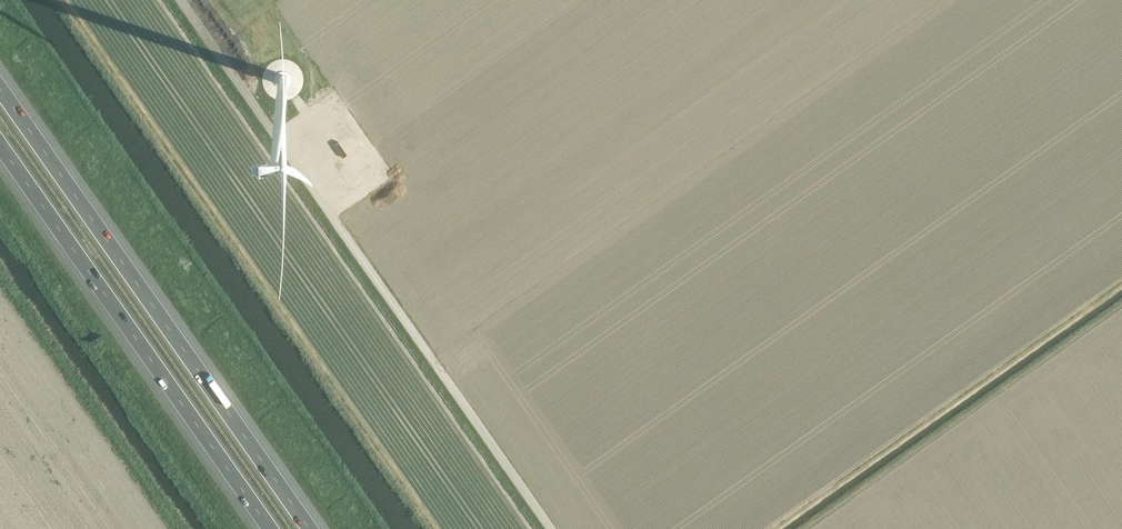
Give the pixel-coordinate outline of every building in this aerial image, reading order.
[(279,80),(279,81),(279,82),(279,83),(280,84),(281,85),(282,85),(283,86),(284,86),(285,86),(286,85),(287,85),(288,84),(288,83),(289,82),(289,81),(289,80),(288,79),(288,78),(287,77),(286,76),(285,76),(284,76),(283,76),(282,76),(281,76),(281,77),(280,78),(279,78),(279,79),(279,80)]
